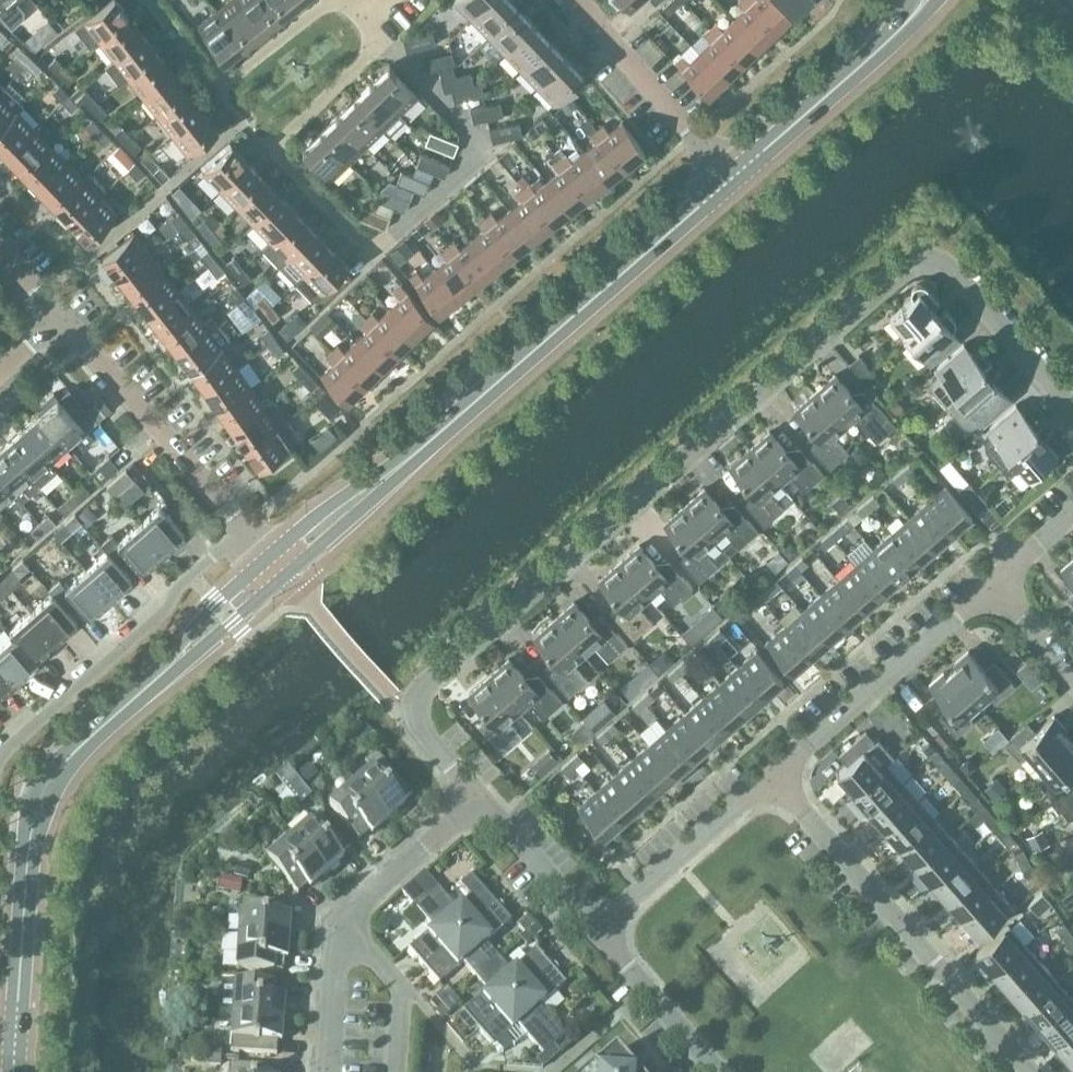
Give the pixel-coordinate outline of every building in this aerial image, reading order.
[(12,30),(24,20),(24,11),(16,2),(18,0),(0,0),(0,17),(12,30)] [(99,41),(130,16),(117,0),(111,0),(74,29),(90,48),(99,41)] [(218,10),(243,43),(262,28),(240,0),(230,0),(218,10)] [(262,28),(281,14),(270,0),(240,0),(262,28)] [(281,14),(298,0),(270,0),(281,14)] [(472,19),(491,0),(455,0),(454,1),(472,19)] [(488,36),(518,7),(512,0),(491,0),(472,19),(488,36)] [(663,7),(669,14),(683,0),(670,0),(663,7)] [(734,19),(760,46),(777,30),(748,0),(740,0),(738,2),(745,9),(734,19)] [(777,30),(794,13),(781,0),(748,0),(777,30)] [(794,13),(807,0),(781,0),(794,13)] [(488,36),(504,53),(535,24),(518,7),(488,36)] [(243,43),(218,10),(198,25),(224,58),(243,43)] [(99,41),(114,59),(145,35),(130,16),(99,41)] [(717,23),(710,29),(743,62),(760,46),(734,19),(723,30),(717,23)] [(504,53),(521,70),(551,41),(535,24),(504,53)] [(711,42),(700,52),(726,79),(743,62),(710,29),(704,35),(711,42)] [(433,31),(403,39),(407,52),(436,44),(433,31)] [(119,86),(128,78),(159,54),(145,35),(114,59),(104,67),(119,86)] [(521,70),(537,87),(567,58),(551,41),(521,70)] [(15,56),(25,65),(31,58),(21,49),(15,56)] [(455,64),(452,51),(422,59),(426,72),(438,68),(453,65),(455,64)] [(726,79),(700,52),(689,63),(683,56),(676,62),(708,96),(726,79)] [(128,78),(143,97),(174,73),(159,54),(128,78)] [(48,64),(58,74),(65,67),(55,57),(48,64)] [(31,58),(25,65),(35,74),(41,67),(31,58)] [(567,58),(537,87),(555,105),(585,76),(567,58)] [(389,65),(372,82),(401,112),(419,95),(389,65)] [(453,65),(438,68),(441,79),(456,75),(453,65)] [(65,67),(58,74),(68,84),(75,77),(65,67)] [(444,92),(452,90),(474,84),(471,71),(456,75),(441,79),(444,92)] [(143,97),(158,116),(189,91),(174,73),(143,97)] [(355,99),(384,129),(390,135),(407,119),(401,112),(372,82),(355,99)] [(452,90),(455,102),(485,95),(481,82),(474,84),(452,90)] [(82,84),(69,95),(78,105),(83,100),(91,109),(98,102),(89,92),(82,84)] [(52,91),(62,101),(69,95),(59,85),(52,91)] [(17,110),(23,104),(5,87),(0,92),(0,128),(17,110)] [(586,96),(580,89),(572,97),(578,104),(586,96)] [(158,116),(172,134),(203,110),(189,91),(158,116)] [(69,95),(62,101),(71,111),(78,105),(69,95)] [(355,99),(338,115),(367,145),(384,129),(355,99)] [(572,99),(562,107),(567,114),(577,106),(572,99)] [(98,102),(91,109),(101,118),(108,112),(98,102)] [(474,122),(504,115),(500,102),(471,109),(474,122)] [(6,156),(34,128),(17,110),(0,128),(0,149),(6,156)] [(203,110),(172,134),(188,154),(219,129),(203,110)] [(338,115),(321,131),(350,162),(367,145),(338,115)] [(85,125),(95,135),(102,129),(92,119),(85,125)] [(490,130),(493,142),(523,135),(519,122),(490,130)] [(604,125),(596,130),(625,167),(645,151),(622,122),(610,132),(604,125)] [(115,133),(125,143),(132,136),(122,126),(115,133)] [(6,156),(23,173),(51,145),(34,128),(6,156)] [(102,129),(95,135),(104,145),(111,138),(102,129)] [(596,143),(584,153),(607,181),(625,167),(596,130),(590,135),(596,143)] [(350,162),(321,131),(303,149),(332,179),(350,162)] [(430,131),(427,140),(425,143),(454,155),(459,143),(430,131)] [(132,136),(125,143),(134,153),(141,146),(132,136)] [(229,142),(201,167),(204,171),(231,145),(229,142)] [(203,172),(221,190),(249,162),(232,144),(231,145),(204,171),(203,172)] [(23,173),(39,190),(67,162),(51,145),(23,173)] [(118,159),(128,169),(135,163),(125,153),(118,159)] [(422,153),(418,164),(417,166),(445,177),(450,165),(422,153)] [(566,154),(559,159),(588,196),(607,181),(584,153),(573,162),(566,154)] [(559,172),(547,182),(570,211),(588,196),(559,159),(553,164),(559,172)] [(39,190),(55,206),(84,179),(67,162),(39,190)] [(221,190),(237,206),(265,179),(249,162),(221,190)] [(135,163),(128,169),(137,179),(144,172),(135,163)] [(153,172),(163,182),(170,176),(160,166),(153,172)] [(402,171),(399,178),(397,183),(426,194),(430,182),(402,171)] [(72,223),(100,196),(106,190),(90,173),(84,179),(55,206),(72,223)] [(237,206),(253,223),(282,196),(265,179),(237,206)] [(529,183),(522,189),(551,225),(570,211),(547,182),(535,191),(529,183)] [(377,200),(406,211),(410,199),(382,188),(377,200)] [(522,201),(510,211),(532,240),(551,225),(522,189),(516,193),(522,201)] [(100,196),(72,223),(89,241),(117,214),(100,196)] [(253,223),(270,241),(298,213),(282,196),(253,223)] [(357,218),(385,229),(386,229),(390,217),(362,205),(357,218)] [(435,211),(424,221),(432,231),(444,221),(435,211)] [(492,213),(485,218),(514,255),(532,240),(510,211),(498,220),(492,213)] [(171,218),(180,229),(187,223),(179,212),(171,218)] [(262,249),(278,266),(315,231),(298,213),(270,241),(262,249)] [(484,231),(472,240),(495,269),(514,255),(485,218),(478,223),(484,231)] [(197,225),(206,236),(213,230),(205,219),(197,225)] [(187,223),(180,229),(188,240),(196,234),(187,223)] [(421,224),(411,233),(417,241),(428,231),(421,224)] [(219,225),(213,230),(220,238),(226,234),(219,225)] [(213,230),(206,236),(214,247),(222,241),(220,238),(213,230)] [(278,266),(295,283),(331,248),(315,231),(278,266)] [(103,257),(118,277),(149,253),(134,233),(103,257)] [(455,242),(448,247),(477,284),(495,269),(472,240),(461,250),(455,242)] [(404,243),(391,254),(399,264),(413,253),(404,243)] [(447,260),(435,269),(458,298),(477,284),(448,247),(441,252),(447,260)] [(331,248),(295,283),(312,301),(349,265),(331,248)] [(200,255),(209,266),(216,260),(208,249),(200,255)] [(118,277),(133,296),(164,271),(149,253),(118,277)] [(227,262),(235,273),(243,267),(234,257),(227,262)] [(216,260),(209,266),(217,277),(225,271),(216,260)] [(243,267),(235,273),(244,284),(251,278),(243,267)] [(458,298),(435,269),(423,279),(417,271),(410,277),(439,314),(458,298)] [(133,296),(148,314),(178,290),(164,271),(133,296)] [(915,296),(889,318),(906,337),(936,311),(932,307),(939,300),(925,284),(924,283),(923,282),(922,282),(920,281),(919,281),(917,281),(916,282),(915,283),(914,284),(913,285),(912,286),(912,287),(912,289),(912,290),(912,291),(913,293),(913,294),(915,296)] [(401,298),(390,309),(416,335),(433,318),(401,285),(394,291),(401,298)] [(230,292),(238,303),(246,297),(237,287),(230,292)] [(148,314),(162,333),(193,308),(178,290),(148,314)] [(256,300),(265,311),(272,305),(264,294),(256,300)] [(246,297),(238,303),(247,314),(254,308),(246,297)] [(272,305),(265,311),(273,322),(281,316),(272,305)] [(193,308),(162,333),(177,351),(208,327),(204,322),(193,308)] [(372,312),(366,318),(399,352),(416,335),(390,309),(379,319),(372,312)] [(936,311),(906,337),(931,365),(960,339),(952,329),(953,328),(954,327),(955,326),(955,325),(956,323),(956,322),(955,320),(955,319),(954,317),(947,309),(940,315),(936,311)] [(361,313),(355,319),(360,324),(366,318),(361,313)] [(367,331),(356,342),(382,368),(399,352),(366,318),(360,324),(367,331)] [(191,370),(223,347),(231,341),(216,321),(177,351),(191,370)] [(284,323),(277,329),(286,339),(292,334),(284,323)] [(261,334),(269,345),(277,340),(269,328),(261,334)] [(277,340),(269,345),(277,356),(285,351),(277,340)] [(338,345),(332,351),(365,385),(382,368),(356,342),(345,352),(338,345)] [(931,385),(931,386),(931,387),(931,388),(932,389),(932,390),(933,391),(947,407),(988,371),(985,367),(992,361),(985,353),(983,351),(982,350),(981,350),(979,349),(977,349),(976,349),(974,350),(972,351),(971,352),(964,343),(934,369),(939,375),(934,379),(933,380),(933,381),(932,381),(932,382),(932,383),(931,383),(931,384),(931,385)] [(191,370),(205,390),(237,367),(223,347),(191,370)] [(365,385),(332,351),(326,357),(333,364),(321,376),(347,402),(365,385)] [(858,355),(848,363),(867,385),(877,376),(858,355)] [(292,370),(302,379),(308,373),(299,363),(292,370)] [(205,390),(219,409),(251,387),(237,367),(205,390)] [(988,371),(947,407),(963,425),(963,426),(964,426),(964,427),(965,427),(966,427),(966,428),(967,428),(968,428),(969,428),(970,428),(971,428),(972,428),(973,428),(973,427),(974,427),(975,426),(980,422),(983,425),(1013,400),(1004,390),(1005,389),(1006,388),(1007,386),(1008,385),(1008,384),(1008,382),(1008,380),(1007,379),(1006,378),(999,369),(992,376),(988,371)] [(308,373),(302,379),(311,389),(318,383),(308,373)] [(835,374),(815,392),(845,427),(855,418),(878,444),(897,427),(865,389),(855,397),(835,374)] [(219,409),(232,428),(264,406),(251,387),(219,409)] [(312,399),(331,418),(342,407),(323,388),(312,399)] [(845,427),(815,392),(795,409),(818,436),(808,444),(829,469),(849,452),(835,436),(845,427)] [(64,405),(74,416),(85,407),(85,406),(75,395),(64,405)] [(101,397),(89,408),(99,419),(111,408),(101,397)] [(58,398),(40,414),(68,447),(78,438),(85,446),(94,439),(58,398)] [(897,398),(888,406),(896,416),(905,409),(897,398)] [(232,428),(246,448),(285,420),(271,401),(264,406),(232,428)] [(1016,404),(987,430),(1011,458),(1041,432),(1037,428),(1044,421),(1036,411),(1034,410),(1033,410),(1032,409),(1030,409),(1029,409),(1027,409),(1026,410),(1024,411),(1023,412),(1016,404)] [(40,414),(22,429),(51,462),(68,447),(40,414)] [(285,420),(246,448),(260,468),(299,441),(285,420)] [(22,429),(4,445),(33,478),(40,486),(58,471),(51,462),(22,429)] [(1011,458),(1000,468),(1009,477),(1020,468),(1028,477),(1051,457),(1052,458),(1054,459),(1056,459),(1057,459),(1059,459),(1061,459),(1062,458),(1064,457),(1065,456),(1066,454),(1066,453),(1067,451),(1067,449),(1066,447),(1066,446),(1065,444),(1052,430),(1044,436),(1041,432),(1011,458)] [(770,431),(750,449),(780,484),(790,475),(804,491),(823,474),(813,461),(803,470),(770,431)] [(0,449),(0,476),(15,493),(22,502),(40,486),(33,478),(4,445),(0,449)] [(780,484),(750,449),(730,466),(749,489),(740,497),(764,526),(783,509),(770,493),(780,484)] [(119,467),(109,456),(91,471),(101,483),(119,467)] [(911,462),(903,469),(909,476),(917,469),(911,462)] [(909,476),(903,469),(885,485),(891,492),(909,476)] [(126,470),(107,487),(115,496),(135,479),(126,470)] [(7,501),(14,509),(22,502),(15,493),(0,476),(0,507),(7,501)] [(958,490),(977,511),(987,503),(968,481),(958,490)] [(84,484),(76,491),(83,499),(91,492),(84,484)] [(945,486),(927,502),(954,532),(972,516),(945,486)] [(705,488),(684,505),(714,541),(725,532),(738,548),(758,531),(748,518),(738,526),(705,488)] [(67,498),(58,506),(65,515),(83,499),(76,491),(67,498)] [(841,493),(831,502),(840,512),(850,503),(841,493)] [(875,493),(867,501),(873,508),(882,501),(875,493)] [(873,508),(867,501),(858,508),(864,515),(873,508)] [(927,502),(909,517),(936,548),(954,532),(927,502)] [(87,504),(75,514),(82,522),(94,512),(87,504)] [(161,505),(139,524),(166,556),(181,543),(177,539),(185,533),(161,505)] [(714,541),(684,505),(664,523),(698,562),(688,570),(698,582),(718,565),(704,550),(714,541)] [(75,514),(54,533),(61,540),(82,522),(75,514)] [(48,515),(40,522),(47,530),(55,523),(48,515)] [(909,517),(891,533),(918,563),(936,548),(909,517)] [(47,530),(40,522),(32,529),(39,538),(47,530)] [(101,544),(108,552),(108,551),(120,565),(130,556),(142,570),(149,564),(153,568),(166,556),(139,524),(118,542),(112,535),(101,544)] [(840,524),(831,532),(837,539),(846,531),(840,524)] [(837,539),(831,532),(823,539),(828,546),(837,539)] [(891,533),(874,548),(900,579),(918,563),(891,533)] [(792,542),(783,550),(791,559),(799,551),(792,542)] [(639,545),(619,562),(649,597),(660,588),(674,604),(693,587),(683,575),(673,583),(639,545)] [(874,548),(856,564),(883,594),(900,579),(874,548)] [(108,551),(108,552),(87,570),(114,601),(128,589),(125,585),(132,579),(120,565),(108,551)] [(780,552),(770,560),(777,568),(787,560),(780,552)] [(804,555),(796,563),(802,570),(810,562),(804,555)] [(23,560),(12,569),(19,577),(30,568),(23,560)] [(1061,571),(1072,584),(1072,560),(1061,571)] [(649,597),(619,562),(599,580),(633,618),(623,627),(634,639),(653,622),(639,606),(649,597)] [(802,570),(796,563),(787,570),(793,577),(802,570)] [(856,564),(838,579),(865,610),(883,594),(856,564)] [(49,590),(52,594),(53,593),(68,610),(77,602),(90,616),(97,609),(100,613),(114,601),(87,570),(66,588),(60,581),(49,590)] [(778,578),(759,595),(765,601),(784,585),(778,578)] [(838,579),(820,595),(846,626),(865,610),(838,579)] [(53,593),(52,594),(32,612),(59,643),(73,631),(70,627),(77,621),(68,610),(53,593)] [(765,601),(759,595),(751,601),(757,608),(765,601)] [(820,595),(803,610),(829,641),(846,626),(820,595)] [(722,598),(715,604),(725,615),(732,609),(722,598)] [(574,601),(554,619),(584,654),(594,645),(608,661),(628,644),(617,632),(608,640),(574,601)] [(714,606),(698,620),(707,630),(723,616),(714,606)] [(803,610),(785,626),(811,656),(829,641),(803,610)] [(10,631),(13,634),(14,633),(35,658),(36,657),(41,652),(45,656),(59,643),(32,612),(10,631)] [(584,654),(554,619),(534,637),(567,675),(558,684),(568,695),(588,678),(574,663),(584,654)] [(1069,619),(1060,627),(1066,634),(1072,642),(1072,623),(1069,619)] [(811,656),(785,626),(766,642),(793,672),(811,656)] [(721,628),(713,635),(719,642),(727,634),(721,628)] [(13,634),(0,645),(0,660),(20,683),(35,671),(31,667),(39,660),(36,657),(35,658),(14,633),(13,634)] [(719,642),(713,635),(705,642),(711,649),(719,642)] [(663,649),(649,662),(658,673),(673,660),(663,649)] [(1015,649),(1004,659),(1011,667),(1023,657),(1015,649)] [(757,650),(738,666),(765,697),(783,681),(757,650)] [(956,666),(951,671),(978,702),(988,693),(998,700),(1015,685),(997,664),(987,673),(968,651),(954,664),(956,666)] [(509,658),(489,676),(519,711),(529,702),(543,717),(562,701),(552,689),(542,697),(509,658)] [(686,659),(677,666),(683,673),(691,665),(686,659)] [(3,691),(6,695),(20,683),(0,660),(0,694),(3,691)] [(683,673),(677,666),(668,673),(674,680),(683,673)] [(738,666),(720,682),(747,712),(765,697),(738,666)] [(978,702),(951,671),(946,675),(944,673),(929,685),(948,707),(938,715),(956,736),(973,721),(968,710),(978,702)] [(519,711),(489,676),(469,693),(488,716),(479,725),(503,752),(522,735),(509,719),(519,711)] [(639,690),(629,679),(621,686),(631,697),(639,690)] [(720,682),(702,697),(729,728),(747,712),(720,682)] [(650,690),(641,697),(647,704),(656,697),(650,690)] [(647,704),(641,697),(632,705),(638,712),(647,704)] [(702,697),(685,713),(711,743),(729,728),(702,697)] [(607,699),(586,718),(596,729),(617,711),(607,699)] [(883,705),(870,716),(879,726),(891,714),(883,705)] [(685,713),(667,728),(693,759),(711,743),(685,713)] [(1029,755),(1038,765),(1069,737),(1064,732),(1067,730),(1054,715),(1033,734),(1024,724),(1009,738),(1003,743),(1019,760),(1029,755)] [(934,716),(924,724),(933,734),(942,725),(934,716)] [(585,720),(572,730),(581,741),(594,730),(585,720)] [(614,721),(606,728),(611,735),(620,728),(614,721)] [(361,722),(355,727),(365,739),(371,734),(362,722),(361,722)] [(611,735),(606,728),(597,736),(603,743),(611,735)] [(667,728),(649,744),(676,775),(693,759),(667,728)] [(1000,728),(989,737),(998,747),(1003,743),(1009,738),(1000,728)] [(853,792),(889,761),(894,757),(878,739),(875,742),(865,731),(838,755),(847,765),(837,774),(853,792)] [(1054,801),(1072,789),(1072,781),(1067,774),(1072,768),(1072,743),(1069,737),(1038,765),(1046,775),(1040,784),(1054,801)] [(921,746),(930,757),(937,750),(928,740),(921,746)] [(649,744),(631,759),(658,790),(676,775),(649,744)] [(492,747),(485,753),(493,762),(500,755),(492,747)] [(937,750),(930,757),(939,767),(947,761),(937,750)] [(578,752),(570,760),(576,767),(584,759),(578,752)] [(371,769),(356,782),(389,821),(405,806),(403,803),(412,795),(376,753),(365,762),(371,769)] [(968,758),(960,764),(968,773),(975,766),(968,758)] [(631,759),(613,775),(640,806),(658,790),(631,759)] [(576,767),(570,760),(561,767),(567,774),(576,767)] [(853,792),(868,810),(905,779),(889,761),(853,792)] [(308,767),(298,775),(307,785),(317,777),(308,767)] [(296,775),(288,782),(298,793),(306,786),(296,775)] [(613,775),(595,790),(622,821),(640,806),(613,775)] [(952,782),(961,793),(969,786),(960,776),(952,782)] [(995,777),(984,788),(994,799),(1005,789),(995,777)] [(868,810),(884,828),(912,804),(920,796),(905,779),(868,810)] [(389,821),(356,782),(329,805),(360,840),(370,832),(372,835),(389,821)] [(969,786),(961,793),(971,803),(978,797),(969,786)] [(1054,801),(1068,819),(1072,818),(1072,789),(1054,801)] [(622,821),(595,790),(577,806),(589,820),(604,837),(622,821)] [(884,828),(899,846),(927,822),(936,814),(920,796),(912,804),(884,828)] [(984,818),(993,829),(1000,822),(991,812),(984,818)] [(320,813),(294,836),(327,874),(344,860),(341,857),(351,848),(320,813)] [(899,846),(915,864),(943,840),(951,832),(936,814),(927,822),(899,846)] [(1000,822),(993,829),(1002,839),(1009,833),(1000,822)] [(915,864),(931,882),(967,850),(951,832),(943,840),(915,864)] [(1041,832),(1028,839),(1034,851),(1047,844),(1041,832)] [(327,874),(294,836),(267,859),(298,894),(308,885),(311,889),(327,874)] [(1014,853),(1020,865),(1029,861),(1023,849),(1014,853)] [(931,882),(946,900),(983,868),(967,850),(931,882)] [(1029,861),(1020,865),(1026,878),(1035,873),(1029,861)] [(239,864),(235,877),(249,881),(253,868),(239,864)] [(946,900),(962,918),(998,886),(983,868),(946,900)] [(424,872),(413,882),(460,936),(496,904),(472,877),(460,887),(469,898),(456,909),(424,872)] [(218,891),(240,895),(243,881),(220,877),(218,891)] [(409,950),(423,967),(460,936),(413,882),(402,892),(434,929),(409,950)] [(998,886),(962,918),(978,936),(1014,905),(998,886)] [(1071,890),(1061,897),(1069,907),(1072,904),(1072,892),(1071,890)] [(1035,899),(1029,904),(1038,914),(1044,909),(1051,903),(1042,892),(1035,899)] [(241,900),(238,935),(289,938),(291,917),(286,916),(287,903),(241,900)] [(460,936),(487,967),(498,957),(486,943),(511,921),(496,904),(460,936)] [(1009,924),(976,953),(992,971),(1025,943),(1035,934),(1021,917),(1010,926),(1009,924)] [(518,927),(525,934),(529,930),(523,922),(518,927)] [(1056,929),(1064,940),(1072,934),(1064,923),(1056,929)] [(525,934),(520,938),(526,946),(536,937),(543,932),(536,924),(529,930),(525,934)] [(174,930),(174,941),(187,942),(187,931),(174,930)] [(1064,940),(1072,951),(1072,950),(1072,936),(1072,934),(1064,940)] [(289,938),(238,935),(236,970),(283,973),(283,960),(288,960),(289,938)] [(463,963),(476,977),(487,967),(460,936),(423,967),(438,985),(463,963)] [(992,971),(1008,989),(1040,961),(1025,943),(992,971)] [(487,967),(514,998),(550,966),(535,949),(511,971),(498,957),(487,967)] [(1008,989),(1023,1007),(1056,979),(1040,961),(1008,989)] [(550,966),(514,998),(542,1030),(555,1045),(566,1035),(553,1021),(547,1013),(540,1005),(547,1000),(565,983),(550,966)] [(463,1013),(478,1030),(514,998),(487,967),(476,977),(488,991),(463,1013)] [(1023,1007),(1039,1025),(1072,997),(1056,979),(1023,1007)] [(235,982),(233,1017),(283,1021),(285,999),(281,998),(282,985),(235,982)] [(435,998),(429,1004),(436,1012),(442,1006),(454,995),(447,987),(435,998)] [(442,1006),(449,1014),(461,1003),(454,995),(442,1006)] [(1055,1043),(1072,1027),(1072,998),(1072,997),(1039,1025),(1055,1043)] [(514,998),(478,1030),(493,1047),(496,1045),(503,1053),(511,1045),(504,1037),(517,1025),(525,1033),(535,1045),(543,1055),(555,1045),(542,1030),(514,998)] [(283,1021),(233,1017),(230,1052),(277,1055),(278,1042),(282,1042),(283,1021)] [(1070,1061),(1072,1059),(1072,1027),(1055,1043),(1070,1061)] [(543,1055),(537,1060),(543,1067),(544,1067),(560,1052),(555,1045),(543,1055)] [(211,1048),(210,1057),(222,1057),(223,1049),(211,1048)] [(618,1054),(616,1052),(614,1053),(615,1054),(594,1071),(652,1071),(653,1071),(643,1060),(632,1070),(618,1054)] [(210,1057),(209,1066),(221,1067),(222,1057),(210,1057)]
